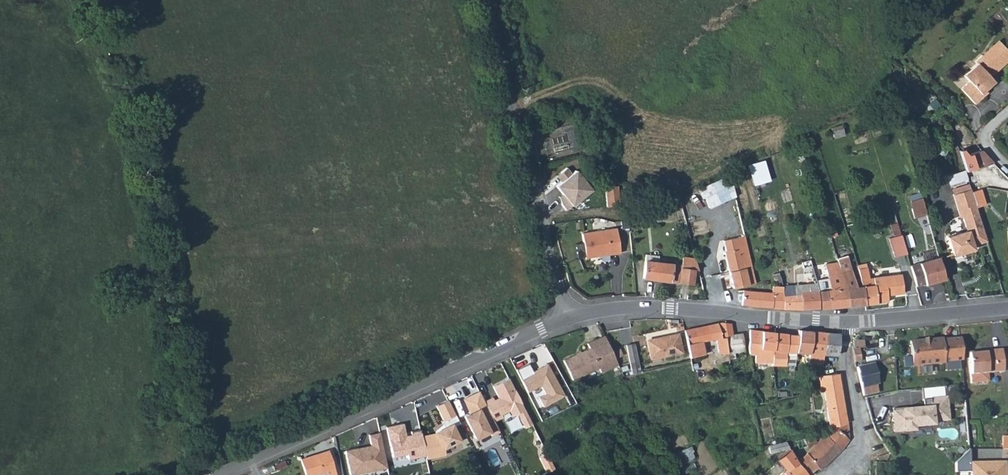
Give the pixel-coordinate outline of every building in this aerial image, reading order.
[(984,95),(981,92),(985,88),(994,80),(990,76),(996,70),(993,67),(1000,61),(1006,61),(1007,59),(1007,50),(999,40),(983,55),(982,54),(975,60),(977,62),(964,74),(969,79),(961,88),(974,103),(984,95)] [(996,70),(1006,61),(1000,61),(993,67),(996,70)] [(882,114),(867,119),(869,124),(883,120),(882,114)] [(843,134),(840,125),(831,128),(833,137),(843,134)] [(991,161),(979,149),(967,152),(972,167),(991,161)] [(762,161),(746,166),(751,185),(767,181),(762,161)] [(561,181),(555,186),(562,195),(559,197),(561,204),(566,210),(591,190),(575,170),(571,173),(569,169),(558,178),(561,181)] [(966,169),(946,172),(948,182),(968,179),(966,169)] [(703,197),(707,208),(734,196),(729,175),(695,189),(699,199),(703,197)] [(604,187),(606,206),(617,204),(615,185),(604,187)] [(975,203),(970,188),(953,193),(957,208),(960,208),(975,203)] [(926,214),(921,198),(909,201),(914,217),(926,214)] [(975,203),(960,208),(962,214),(977,210),(975,203)] [(972,244),(986,240),(977,210),(962,214),(966,229),(947,234),(952,253),(973,248),(972,244)] [(618,254),(615,229),(581,234),(584,259),(618,254)] [(900,234),(888,237),(893,257),(905,253),(900,234)] [(721,253),(732,288),(754,282),(740,235),(720,242),(723,252),(721,253)] [(646,254),(645,262),(657,263),(658,256),(646,254)] [(847,305),(863,303),(861,285),(855,286),(854,279),(846,255),(840,257),(836,258),(837,261),(843,281),(847,305)] [(694,285),(696,271),(698,272),(695,259),(682,257),(681,266),(657,263),(645,262),(643,279),(694,285)] [(944,278),(938,257),(909,265),(915,285),(944,278)] [(811,265),(810,259),(801,261),(803,267),(811,265)] [(819,308),(847,305),(843,281),(837,261),(825,264),(829,288),(825,289),(821,276),(814,277),(816,282),(817,288),(817,290),(819,308)] [(866,266),(857,268),(860,278),(861,285),(863,303),(886,301),(886,295),(901,292),(899,274),(870,278),(866,266)] [(779,275),(778,272),(773,274),(774,280),(777,280),(778,282),(781,281),(779,275)] [(779,275),(781,281),(782,285),(788,285),(784,273),(779,275)] [(817,288),(816,282),(794,284),(795,293),(817,290),(817,288)] [(800,309),(819,308),(817,290),(795,293),(794,284),(788,285),(782,285),(783,308),(800,309)] [(743,289),(741,304),(770,307),(783,308),(782,285),(772,286),(772,292),(743,289)] [(744,352),(742,334),(733,334),(731,324),(720,323),(684,330),(690,358),(705,355),(702,342),(715,340),(725,338),(726,342),(725,342),(725,347),(717,348),(719,355),(744,352)] [(772,364),(775,333),(749,330),(747,348),(749,355),(754,356),(754,363),(772,364)] [(809,354),(811,332),(798,330),(797,336),(795,353),(809,354)] [(824,344),(825,333),(811,332),(809,354),(808,364),(821,365),(822,355),(824,344)] [(795,353),(797,336),(775,333),(772,364),(794,367),(795,353)] [(824,344),(838,345),(839,334),(825,333),(824,344)] [(680,353),(677,335),(647,341),(650,359),(680,353)] [(618,366),(604,336),(586,344),(589,350),(563,361),(573,381),(598,370),(601,374),(618,366)] [(725,338),(715,340),(717,348),(725,347),(725,342),(726,342),(725,338)] [(909,342),(912,367),(942,364),(942,362),(961,360),(959,338),(940,340),(940,338),(909,342)] [(864,340),(854,341),(855,350),(853,351),(856,363),(861,362),(858,350),(865,349),(864,340)] [(631,374),(639,373),(633,344),(626,346),(631,374)] [(837,357),(838,345),(824,344),(822,355),(837,357)] [(970,355),(973,383),(989,381),(988,374),(1004,373),(1002,351),(970,355)] [(529,363),(516,369),(536,406),(561,392),(546,365),(533,371),(529,363)] [(873,364),(857,368),(863,396),(878,393),(876,386),(878,385),(873,364)] [(838,374),(819,377),(819,392),(822,392),(840,389),(838,374)] [(512,376),(494,385),(501,398),(496,398),(495,395),(486,400),(495,418),(502,414),(502,416),(511,411),(514,417),(519,415),(526,430),(536,425),(512,376)] [(892,410),(894,432),(903,431),(903,432),(913,431),(913,427),(932,425),(932,422),(948,420),(945,387),(921,390),(923,409),(911,410),(911,408),(892,410)] [(833,426),(846,424),(840,389),(822,392),(828,427),(833,426)] [(479,390),(461,398),(466,410),(463,412),(474,437),(494,428),(487,412),(480,415),(475,405),(484,401),(479,390)] [(445,399),(432,405),(440,419),(452,413),(445,399)] [(400,420),(381,425),(388,456),(403,453),(404,458),(421,454),(417,434),(416,431),(403,433),(400,420)] [(431,431),(417,434),(421,454),(422,457),(439,452),(437,449),(456,441),(447,423),(431,431)] [(827,437),(840,451),(848,441),(846,424),(833,426),(827,437)] [(806,447),(815,443),(813,436),(816,434),(815,429),(809,431),(811,436),(803,439),(806,447)] [(379,433),(368,435),(369,445),(344,449),(349,474),(385,469),(379,433)] [(797,461),(807,474),(809,474),(816,468),(818,467),(820,470),(840,451),(827,437),(825,435),(806,454),(797,461)] [(785,442),(768,445),(770,453),(789,449),(785,442)] [(681,461),(696,457),(692,445),(678,450),(681,461)] [(969,449),(955,463),(956,473),(971,472),(970,462),(969,449)] [(797,461),(790,450),(779,459),(787,470),(780,474),(807,474),(797,461)] [(329,454),(318,458),(317,454),(301,459),(306,474),(318,474),(326,472),(327,474),(336,474),(329,454)] [(970,462),(971,472),(971,474),(1005,474),(1005,462),(970,462)] [(885,464),(880,463),(878,473),(876,473),(875,474),(884,474),(885,464)]
